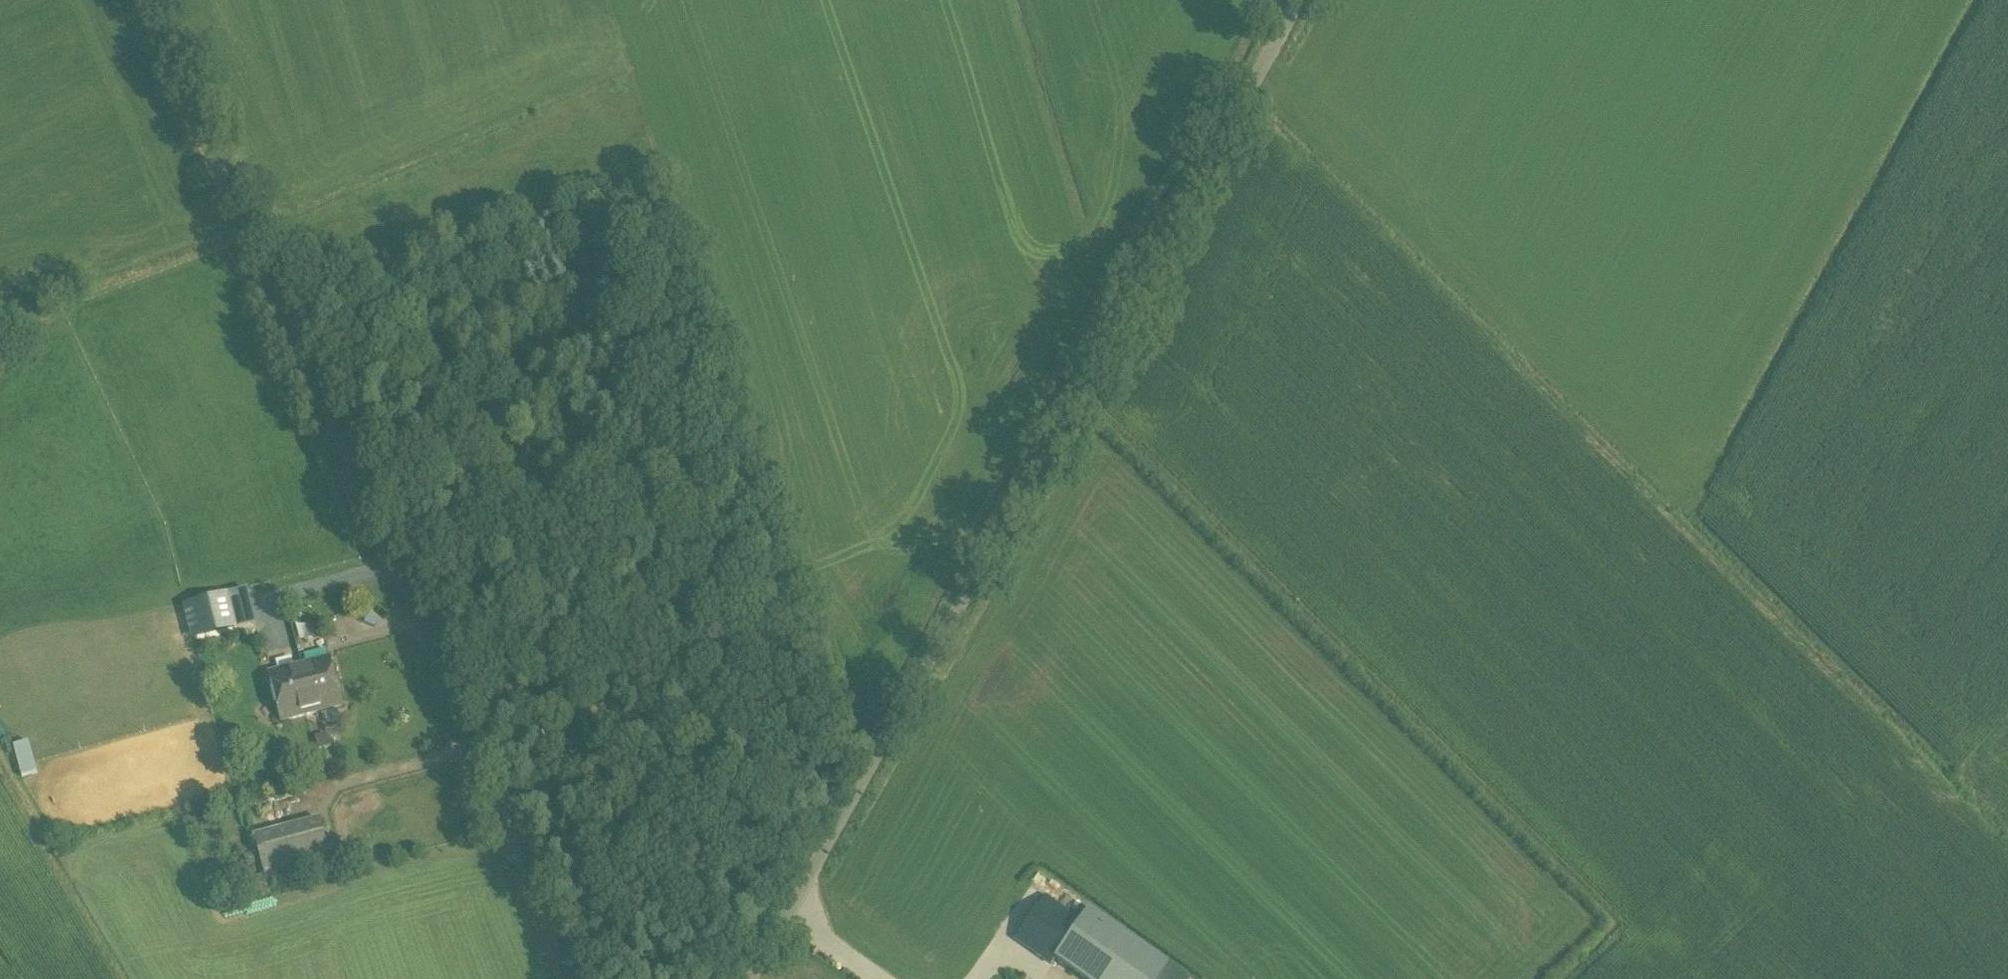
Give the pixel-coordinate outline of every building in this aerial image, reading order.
[(195,642),(220,635),(211,598),(185,604),(195,642)] [(307,715),(342,706),(329,658),(302,665),(306,682),(307,686),(300,688),(307,715)] [(307,686),(306,682),(302,665),(269,674),(281,722),(307,715),(300,688),(307,686)] [(330,727),(332,741),(345,738),(343,725),(330,727)] [(22,774),(38,772),(34,735),(18,737),(22,774)] [(334,874),(320,818),(254,836),(266,885),(309,874),(310,881),(334,874)] [(1082,978),(1159,978),(1169,965),(1089,908),(1081,920),(1045,895),(1014,940),(1051,965),(1055,960),(1082,978)]
